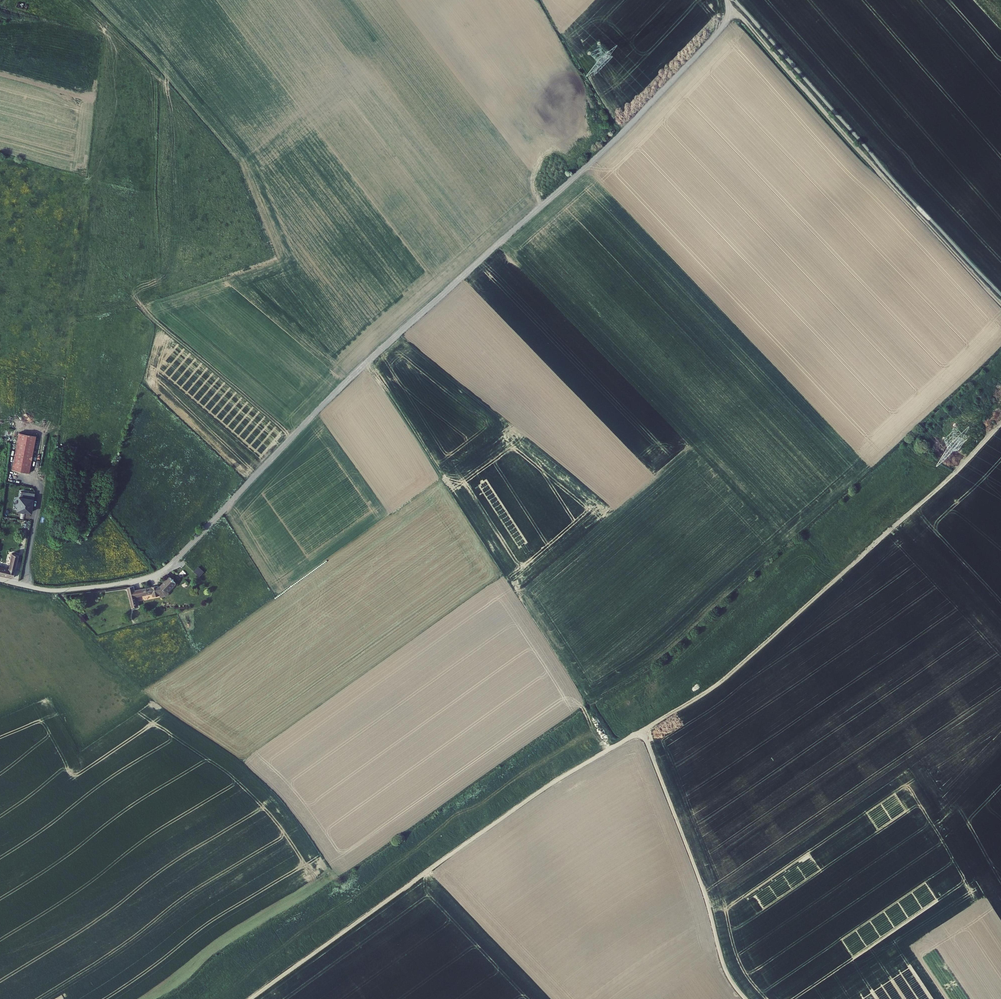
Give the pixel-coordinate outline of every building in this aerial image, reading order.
[(38,433),(21,430),(14,467),(31,470),(38,433)] [(16,511),(31,513),(34,493),(19,491),(16,511)] [(0,566),(0,573),(13,576),(18,554),(11,553),(8,567),(0,566)] [(168,577),(163,584),(167,594),(168,593),(167,591),(175,582),(168,577)] [(135,598),(153,593),(153,597),(161,596),(161,597),(166,595),(167,594),(163,584),(160,587),(158,587),(158,586),(134,592),(133,587),(127,588),(132,609),(138,608),(135,598)]
